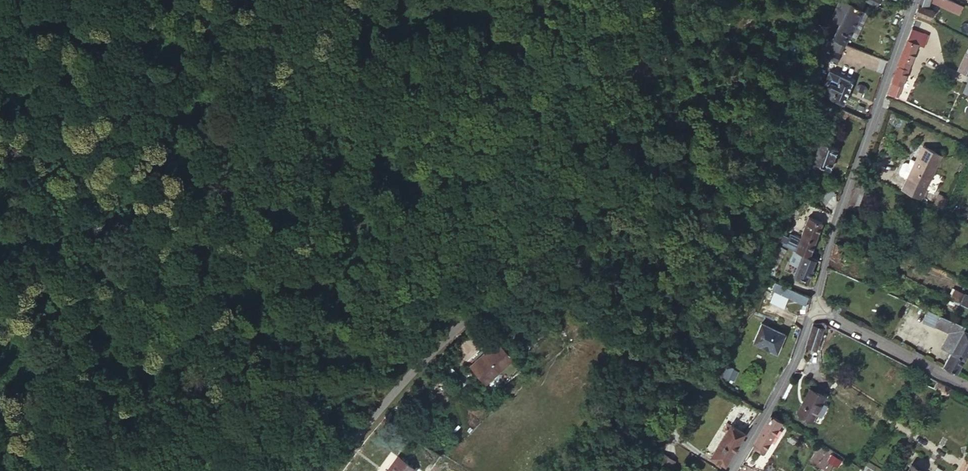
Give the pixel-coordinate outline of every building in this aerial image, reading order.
[(843,45),(847,35),(858,9),(861,3),(855,0),(848,0),(831,40),(843,45)] [(861,3),(874,9),(877,1),(876,0),(862,0),(861,3)] [(911,13),(914,14),(927,20),(932,10),(927,8),(931,0),(916,0),(911,13)] [(950,0),(937,0),(956,9),(959,4),(950,0)] [(858,9),(847,35),(854,38),(865,13),(858,9)] [(921,33),(909,29),(884,95),(891,98),(894,88),(896,89),(913,46),(915,47),(921,33)] [(839,54),(843,45),(831,40),(828,40),(825,48),(839,54)] [(966,74),(967,68),(967,42),(957,70),(966,74)] [(872,56),(868,68),(875,70),(879,59),(872,56)] [(841,107),(850,83),(827,74),(823,85),(827,87),(822,100),(841,107)] [(831,111),(823,127),(831,131),(839,114),(831,111)] [(803,160),(809,163),(816,142),(811,140),(809,145),(805,155),(803,160)] [(812,165),(828,172),(838,150),(827,145),(821,143),(812,165)] [(916,162),(908,179),(902,191),(921,201),(931,179),(934,172),(942,155),(923,146),(916,162)] [(908,179),(916,162),(911,160),(908,166),(905,165),(903,166),(900,173),(901,176),(908,179)] [(940,193),(935,205),(945,210),(951,198),(940,193)] [(809,206),(805,217),(811,220),(826,226),(831,215),(809,206)] [(811,220),(799,250),(805,253),(814,257),(826,226),(811,220)] [(793,247),(783,243),(773,263),(782,268),(793,247)] [(848,249),(836,244),(833,257),(841,261),(848,249)] [(823,261),(814,257),(805,253),(802,258),(807,261),(800,275),(813,282),(823,261)] [(839,262),(836,271),(847,276),(851,267),(839,262)] [(813,306),(816,296),(780,279),(776,288),(813,306)] [(959,303),(967,307),(967,294),(954,288),(949,298),(959,303)] [(838,303),(834,308),(842,312),(846,307),(838,303)] [(550,328),(558,318),(551,312),(543,322),(550,328)] [(938,317),(927,312),(923,322),(934,327),(938,317)] [(793,328),(771,317),(762,336),(785,346),(793,328)] [(960,330),(962,327),(938,317),(934,327),(948,334),(957,337),(960,330)] [(818,324),(810,345),(821,350),(831,324),(818,324)] [(943,366),(958,373),(967,351),(967,334),(960,330),(957,337),(950,352),(943,366)] [(942,347),(950,352),(957,337),(948,334),(942,347)] [(492,382),(521,357),(505,339),(498,345),(500,348),(490,356),(488,354),(477,365),(492,382)] [(530,370),(521,357),(492,382),(503,394),(530,370)] [(964,394),(950,386),(947,392),(955,397),(964,394)] [(825,398),(811,392),(799,415),(813,422),(825,398)] [(786,424),(774,417),(759,444),(770,451),(786,424)] [(671,421),(662,434),(670,439),(679,425),(671,421)] [(731,467),(752,435),(733,422),(726,433),(730,436),(717,458),(731,467)] [(662,434),(654,448),(653,450),(660,454),(670,439),(662,434)]
